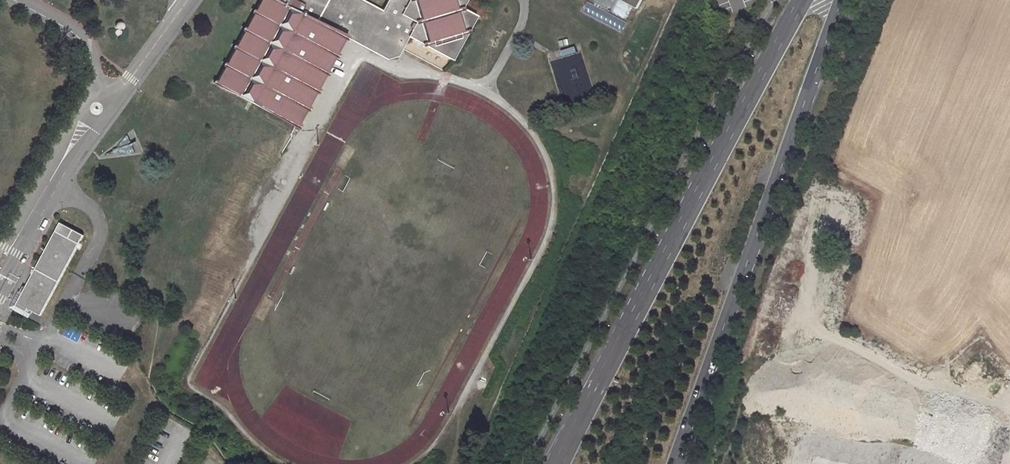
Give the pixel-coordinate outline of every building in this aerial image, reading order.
[(406,0),(388,0),(381,12),(359,0),(278,0),(343,38),(348,41),(351,35),(360,41),(361,38),(366,41),(361,48),(385,62),(395,57),(405,39),(414,24),(397,14),(406,0)] [(397,14),(414,24),(405,39),(422,48),(449,63),(465,35),(473,21),(459,13),(467,0),(406,0),(397,14)] [(595,3),(609,11),(615,0),(597,0),(595,3)] [(613,13),(620,0),(615,0),(609,11),(613,13)] [(613,13),(627,20),(633,7),(638,10),(643,0),(620,0),(613,13)] [(586,2),(582,10),(621,31),(625,23),(586,2)] [(351,35),(348,41),(361,48),(366,41),(361,38),(360,41),(351,35)] [(85,236),(61,223),(15,306),(31,315),(33,312),(40,317),(85,236)]
